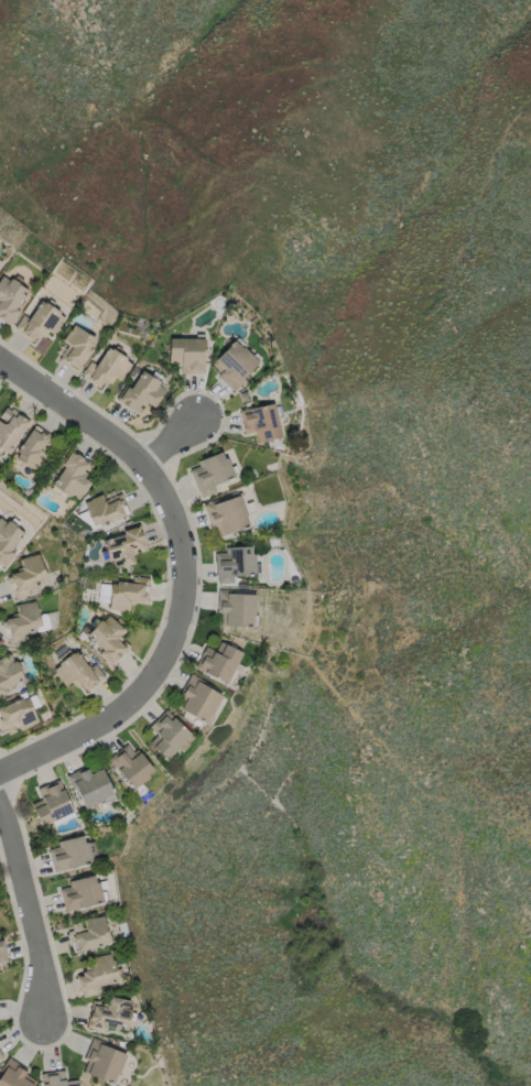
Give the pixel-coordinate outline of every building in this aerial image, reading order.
[(11,325),(0,317),(0,304),(1,303),(0,302),(0,279),(3,274),(10,279),(12,276),(30,289),(18,306),(21,308),(13,318),(14,321),(11,325)] [(68,317),(56,334),(51,330),(46,337),(43,335),(41,337),(37,335),(33,341),(15,328),(25,314),(31,317),(43,300),(47,302),(48,301),(62,311),(61,312),(68,317)] [(64,340),(76,323),(98,337),(96,340),(97,343),(82,366),(80,366),(77,370),(59,358),(71,344),(64,340)] [(207,333),(207,361),(205,361),(205,373),(182,372),(183,362),(172,361),(173,336),(197,336),(197,332),(207,333)] [(221,372),(213,363),(240,337),(248,344),(247,346),(254,355),(258,351),(263,357),(261,359),(262,360),(253,370),(254,371),(236,390),(219,374),(221,372)] [(101,388),(88,378),(89,377),(84,372),(93,360),(98,365),(110,346),(115,349),(116,347),(129,357),(128,358),(134,363),(122,381),(118,378),(112,384),(110,382),(108,385),(105,383),(101,388)] [(167,388),(155,406),(149,402),(145,405),(143,404),(142,408),(144,409),(140,415),(116,400),(127,382),(132,387),(144,369),(162,380),(160,383),(167,388)] [(284,435),(259,441),(257,431),(246,433),(241,410),(283,400),(286,419),(281,420),(284,435)] [(4,449),(0,455),(0,416),(8,405),(12,409),(13,408),(31,421),(25,428),(26,430),(9,454),(4,449)] [(21,452),(19,450),(35,424),(61,441),(39,470),(18,457),(21,452)] [(67,466),(63,463),(73,448),(95,465),(87,476),(93,481),(80,499),(74,493),(73,497),(54,484),(67,466)] [(192,469),(201,466),(198,461),(225,450),(227,457),(230,456),(239,476),(215,485),(218,491),(203,498),(192,469)] [(221,535),(217,524),(212,525),(204,504),(219,498),(220,501),(243,492),(248,503),(254,501),(258,510),(251,512),(254,523),(221,535)] [(130,513),(101,525),(100,523),(96,525),(85,502),(106,493),(108,499),(121,493),(130,513)] [(6,567),(0,563),(0,518),(1,517),(7,521),(9,518),(26,532),(12,550),(17,553),(6,567)] [(111,561),(110,557),(105,560),(102,551),(109,549),(106,540),(123,534),(127,526),(141,523),(143,531),(144,530),(147,539),(145,540),(147,545),(148,545),(149,550),(142,552),(141,547),(137,549),(138,552),(134,553),(137,562),(123,566),(123,565),(117,567),(115,565),(112,560),(111,561)] [(217,583),(217,552),(227,552),(227,547),(254,546),(254,554),(259,553),(259,575),(235,575),(235,583),(217,583)] [(15,599),(8,577),(12,575),(12,574),(19,572),(18,568),(22,566),(20,560),(40,552),(50,577),(45,578),(46,582),(30,587),(32,594),(15,599)] [(151,577),(149,600),(145,600),(145,601),(137,601),(137,605),(132,605),(131,612),(109,610),(110,601),(98,600),(100,582),(105,582),(105,579),(133,582),(134,576),(151,577)] [(259,594),(257,627),(221,625),(223,612),(218,611),(219,589),(236,589),(236,593),(259,594)] [(23,633),(24,640),(8,644),(7,638),(6,639),(1,620),(14,617),(13,615),(19,613),(17,606),(37,600),(43,626),(39,627),(40,630),(23,633)] [(124,629),(119,636),(131,647),(112,666),(84,640),(96,628),(90,623),(97,617),(101,621),(104,619),(106,621),(110,616),(124,629)] [(239,649),(224,677),(205,667),(204,670),(195,665),(201,654),(198,653),(204,643),(214,649),(219,638),(239,649)] [(53,669),(61,663),(57,659),(71,649),(73,653),(77,650),(90,669),(96,664),(106,677),(89,691),(83,683),(77,687),(73,683),(67,687),(53,669)] [(9,693),(0,696),(0,658),(11,653),(14,660),(18,659),(28,678),(7,688),(9,693)] [(208,721),(177,703),(184,693),(180,689),(191,671),(223,691),(212,709),(214,712),(208,721)] [(2,731),(0,727),(0,708),(22,698),(20,695),(25,693),(29,698),(36,695),(41,705),(34,708),(41,721),(22,731),(18,724),(15,725),(19,731),(10,736),(7,729),(2,731)] [(188,730),(164,756),(150,740),(158,732),(148,724),(155,716),(156,717),(165,708),(188,730)] [(131,786),(107,756),(126,741),(132,750),(137,747),(151,765),(145,770),(148,773),(131,786)] [(99,762),(115,794),(104,800),(102,796),(84,805),(75,786),(72,789),(65,773),(85,763),(87,768),(99,762)] [(40,822),(29,801),(39,796),(34,786),(57,777),(72,807),(64,812),(66,816),(51,824),(47,818),(40,822)] [(79,830),(82,838),(86,837),(90,857),(67,864),(67,866),(53,870),(46,847),(57,845),(55,837),(79,830)] [(106,898),(79,904),(79,906),(64,910),(58,887),(68,884),(67,877),(91,871),(94,879),(97,878),(99,888),(104,887),(106,898)] [(72,948),(67,930),(71,928),(69,922),(79,919),(82,925),(83,925),(80,916),(101,912),(108,936),(102,937),(102,941),(72,948)] [(109,949),(116,976),(111,977),(111,979),(96,984),(98,991),(82,996),(76,974),(80,973),(79,968),(84,967),(80,956),(109,949)] [(124,1029),(104,1024),(102,1029),(86,1024),(91,998),(106,1001),(107,993),(130,999),(124,1029)] [(87,1058),(82,1056),(91,1035),(104,1040),(102,1042),(124,1052),(112,1080),(84,1068),(87,1058)] [(33,1078),(28,1085),(0,1085),(0,1066),(7,1055),(21,1064),(19,1066),(23,1068),(22,1071),(33,1078)] [(75,1077),(76,1085),(41,1085),(39,1072),(63,1068),(65,1078),(75,1077)]
